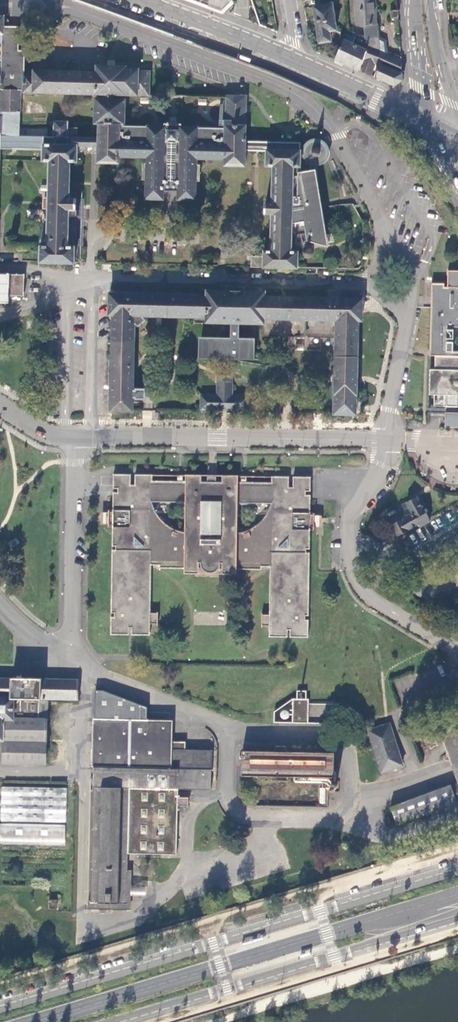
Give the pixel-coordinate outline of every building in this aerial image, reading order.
[(224,12),(234,3),(232,0),(192,0),(224,12)] [(346,0),(330,0),(330,3),(315,6),(322,42),(332,40),(330,30),(337,28),(333,3),(346,1),(346,0)] [(380,51),(379,38),(378,24),(377,24),(376,0),(355,0),(356,25),(364,25),(365,39),(371,41),(369,47),(380,51)] [(296,244),(299,243),(303,243),(316,239),(324,235),(324,231),(323,220),(320,200),(318,190),(317,177),(317,172),(312,171),(313,169),(313,166),(315,166),(319,167),(320,166),(322,166),(324,165),(327,163),(329,160),(331,157),(331,155),(332,152),(332,150),(331,147),(330,145),(329,144),(328,142),(325,140),(321,139),(318,138),(316,138),(314,138),(312,139),(311,139),(308,141),(305,144),(304,146),(304,147),(303,149),(303,151),(303,152),(300,152),(300,151),(299,150),(299,143),(269,142),(247,142),(246,96),(226,96),(225,129),(199,128),(181,127),(181,124),(173,124),(163,124),(163,127),(145,127),(123,125),(124,95),(148,95),(148,72),(138,72),(138,70),(125,69),(125,67),(97,66),(97,73),(35,72),(35,77),(25,76),(25,92),(105,95),(105,100),(96,100),(95,124),(99,124),(99,139),(77,138),(77,128),(67,128),(67,122),(54,122),(54,137),(20,136),(21,92),(21,90),(18,90),(18,51),(19,27),(3,26),(3,35),(1,118),(0,146),(0,147),(0,148),(12,148),(12,147),(43,148),(42,160),(44,160),(49,161),(46,245),(42,245),(40,245),(39,262),(74,262),(74,254),(80,254),(82,191),(69,190),(70,161),(77,162),(77,145),(99,146),(98,162),(116,163),(117,156),(148,157),(148,163),(143,162),(142,179),(145,179),(145,198),(162,198),(162,190),(177,191),(177,199),(194,199),(194,181),(198,181),(198,164),(192,164),(192,158),(224,159),(223,166),(243,166),(244,150),(266,151),(265,166),(272,167),(271,203),(265,203),(264,213),(271,214),(270,250),(264,250),(264,256),(251,255),(250,266),(263,267),(297,268),(299,251),(291,251),(292,244),(292,233),(295,233),(296,244)] [(367,49),(354,43),(357,36),(348,32),(336,59),(342,62),(360,70),(368,51),(367,50),(367,49)] [(402,72),(402,60),(386,54),(380,51),(369,47),(368,46),(367,49),(367,50),(368,51),(360,70),(368,73),(373,62),(377,63),(380,65),(375,77),(379,78),(395,86),(403,80),(403,73),(402,72)] [(26,51),(18,51),(18,90),(21,90),(21,92),(25,92),(25,76),(26,51)] [(241,55),(240,59),(250,64),(252,59),(241,55)] [(372,75),(377,63),(373,62),(368,73),(372,75)] [(313,169),(312,171),(317,172),(317,177),(318,190),(320,200),(323,220),(324,231),(324,235),(316,239),(303,243),(299,243),(296,244),(295,233),(292,233),(292,244),(294,244),(294,246),(317,243),(329,247),(326,236),(324,220),(323,207),(322,200),(320,188),(319,180),(319,170),(313,169)] [(304,257),(305,258),(307,258),(310,258),(311,257),(312,256),(313,255),(313,253),(313,252),(313,250),(312,249),(311,248),(310,247),(309,246),(307,246),(306,247),(304,247),(303,248),(302,249),(301,251),(301,252),(301,254),(302,255),(303,256),(304,257)] [(455,404),(455,407),(457,407),(457,352),(451,352),(451,343),(447,343),(447,340),(452,341),(452,331),(447,331),(447,327),(457,327),(457,272),(447,272),(447,288),(444,288),(444,284),(431,283),(428,356),(434,356),(433,370),(428,370),(427,395),(433,395),(432,406),(445,406),(445,404),(455,404)] [(9,274),(0,273),(0,302),(9,302),(9,297),(23,297),(24,275),(9,274)] [(135,391),(132,391),(133,325),(133,324),(135,324),(137,327),(143,321),(139,317),(205,318),(205,323),(231,324),(230,340),(199,339),(199,356),(210,356),(235,356),(251,360),(252,340),(236,340),(237,324),(263,324),(263,337),(335,338),(333,413),(355,414),(355,393),(356,321),(360,321),(360,300),(263,298),(263,293),(206,292),(206,296),(109,293),(109,316),(112,316),(111,411),(132,411),(132,396),(135,396),(135,399),(144,399),(145,389),(135,389),(135,391)] [(199,411),(245,412),(245,398),(229,398),(230,376),(216,376),(216,398),(199,397),(199,411)] [(457,415),(457,407),(455,407),(455,404),(445,404),(445,406),(432,406),(433,395),(427,395),(427,414),(457,415)] [(134,474),(134,485),(130,485),(130,474),(112,474),(112,488),(117,489),(119,489),(119,492),(116,492),(112,492),(111,511),(107,511),(107,512),(107,524),(111,524),(111,546),(114,546),(114,550),(111,550),(109,613),(113,613),(113,616),(109,616),(109,630),(109,634),(128,635),(128,627),(130,627),(130,635),(148,635),(148,630),(149,624),(157,624),(157,613),(149,613),(150,565),(158,565),(158,568),(182,569),(193,569),(193,563),(199,563),(200,566),(202,571),(208,573),(213,573),(218,569),(220,563),(226,563),(226,569),(235,570),(260,570),(260,567),(269,567),(268,615),(260,615),(260,626),(268,626),(268,637),(286,638),(286,630),(289,630),(289,633),(288,638),(307,638),(307,633),(307,620),(304,620),(304,616),(307,617),(308,553),(305,553),(305,550),(309,550),(309,527),(313,528),(313,516),(313,515),(309,515),(309,496),(305,495),(301,495),(301,492),(305,492),(310,492),(310,478),(292,477),(292,488),(288,488),(288,477),(270,477),(270,483),(237,482),(237,476),(185,475),(185,476),(185,482),(152,481),(151,475),(152,474),(134,474)] [(398,534),(419,522),(420,526),(431,520),(429,517),(424,507),(423,507),(417,496),(397,508),(399,512),(389,517),(389,518),(398,534)] [(397,508),(387,513),(389,517),(399,512),(397,508)] [(235,574),(235,570),(226,569),(226,563),(220,563),(218,569),(213,573),(208,573),(202,571),(200,566),(199,563),(193,563),(193,569),(182,569),(182,573),(235,574)] [(77,679),(0,678),(0,740),(3,740),(2,763),(44,764),(45,719),(37,719),(38,699),(46,699),(76,700),(77,679)] [(307,691),(297,690),(296,705),(275,704),(274,722),(306,723),(307,691)] [(46,699),(38,699),(37,719),(45,719),(46,699)] [(307,719),(333,720),(333,704),(307,703),(307,719)] [(176,790),(209,790),(210,751),(183,751),(184,743),(169,742),(170,722),(92,720),(89,909),(125,909),(126,869),(126,855),(175,856),(176,811),(178,811),(178,807),(186,807),(186,798),(176,798),(176,790)] [(372,743),(380,772),(401,765),(388,724),(368,730),(372,743)] [(439,730),(456,786),(452,787),(457,803),(457,724),(439,730)] [(240,777),(333,778),(333,753),(283,753),(273,753),(240,752),(240,777)] [(0,786),(0,793),(0,821),(64,822),(65,787),(0,786)] [(389,807),(394,824),(455,805),(454,804),(449,788),(389,807)] [(0,823),(0,844),(64,845),(64,824),(0,823)] [(58,900),(48,900),(48,909),(58,909),(58,900)]
